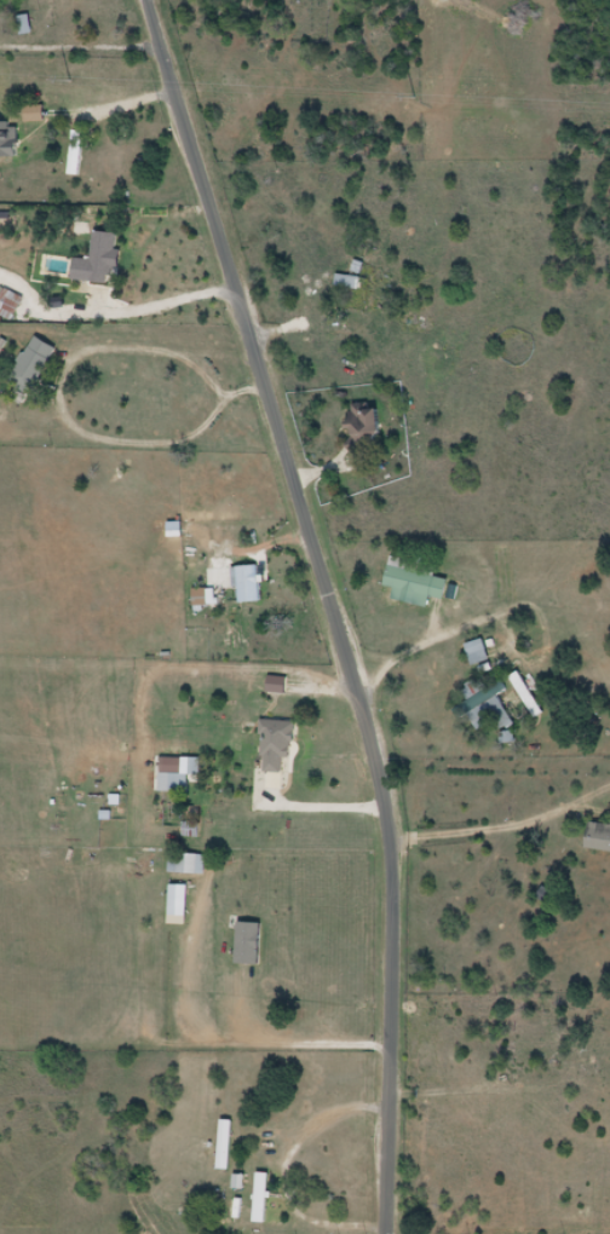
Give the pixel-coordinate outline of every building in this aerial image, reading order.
[(85,131),(74,131),(74,175),(85,175),(85,131)] [(92,281),(120,283),(123,234),(96,232),(92,281)] [(351,278),(340,274),(337,285),(356,291),(365,265),(357,262),(351,278)] [(27,298),(7,288),(0,303),(0,315),(15,322),(27,298)] [(59,348),(35,336),(11,385),(35,397),(59,348)] [(366,452),(366,443),(387,443),(387,406),(353,406),(353,452),(366,452)] [(434,597),(452,602),(457,583),(437,578),(439,570),(395,559),(387,589),(401,592),(399,600),(431,608),(434,597)] [(467,646),(473,666),(491,661),(486,641),(467,646)] [(502,695),(509,692),(504,680),(489,687),(487,681),(467,690),(474,706),(469,709),(479,731),(499,722),(503,731),(515,725),(502,695)] [(285,762),(286,753),(297,754),(299,733),(262,730),(259,760),(285,762)] [(161,792),(191,792),(191,776),(203,776),(203,758),(175,758),(175,774),(161,774),(161,792)] [(609,851),(609,823),(595,821),(591,848),(609,851)] [(207,855),(172,855),(172,874),(207,874),(207,855)] [(258,1223),(270,1223),(271,1173),(259,1173),(258,1223)]
